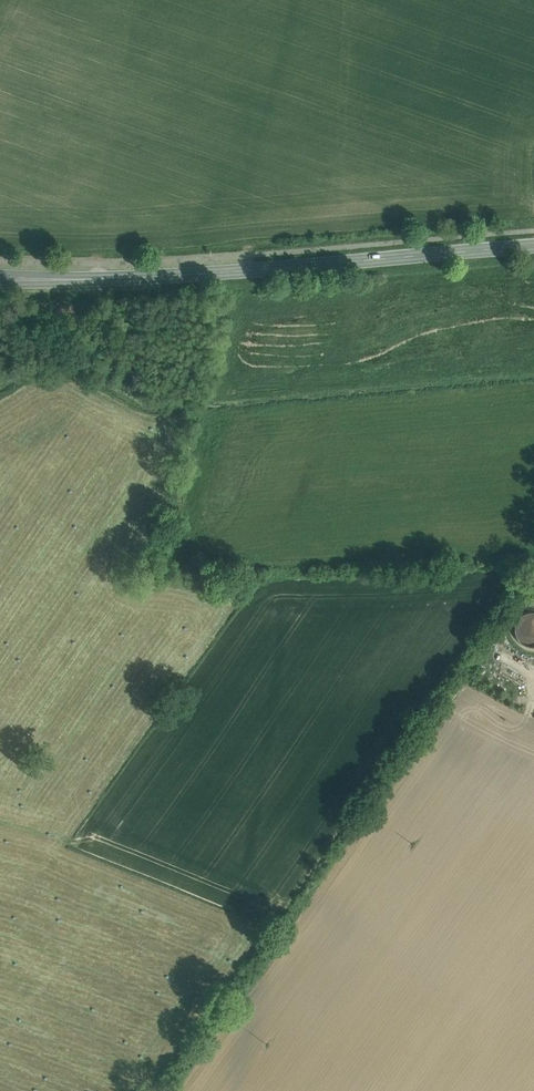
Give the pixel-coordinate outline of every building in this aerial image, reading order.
[(527,645),(533,646),(533,612),(530,612),(522,616),(517,623),(516,632),(520,640),(527,645)]
